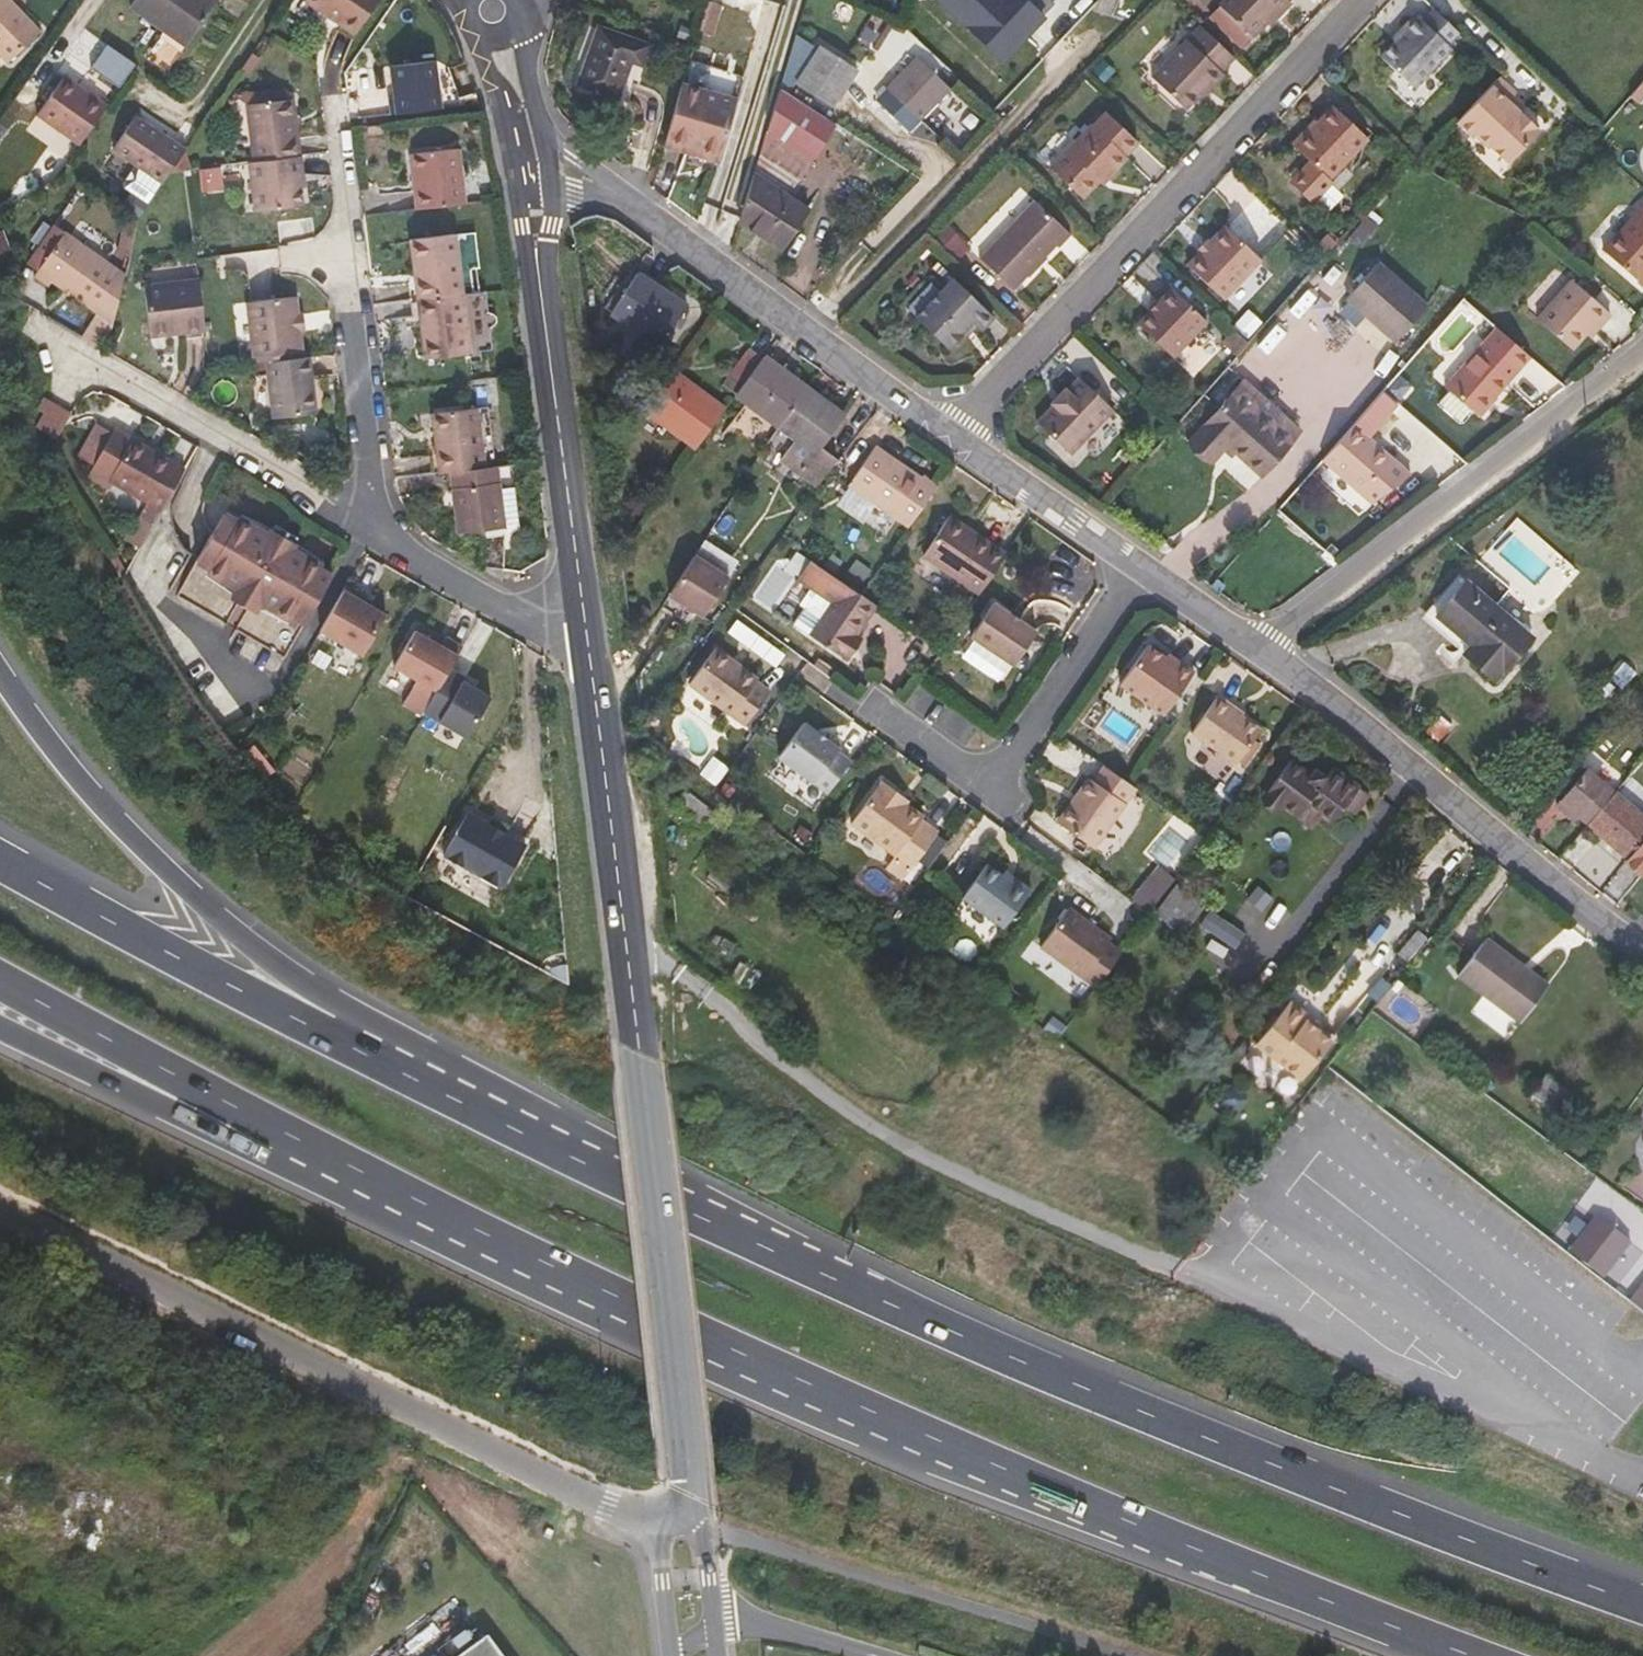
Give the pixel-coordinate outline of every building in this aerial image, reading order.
[(11,0),(0,0),(0,54),(8,62),(41,31),(11,0)] [(130,6),(186,46),(219,0),(134,0),(130,6)] [(378,0),(306,0),(355,34),(378,0)] [(697,30),(710,34),(719,2),(739,9),(742,0),(706,0),(697,30)] [(1003,60),(1043,18),(1025,0),(941,0),(1003,60)] [(1215,11),(1248,42),(1266,24),(1270,18),(1273,21),(1286,7),(1280,2),(1282,0),(1224,0),(1215,11)] [(1423,21),(1415,14),(1402,28),(1405,31),(1394,42),(1381,56),(1414,88),(1452,48),(1447,44),(1458,32),(1434,9),(1423,21)] [(1200,25),(1152,77),(1185,109),(1198,95),(1207,86),(1210,88),(1223,74),(1221,71),(1234,57),(1200,25)] [(617,96),(630,59),(642,64),(648,44),(598,27),(578,83),(617,96)] [(1405,31),(1402,28),(1392,39),(1394,42),(1405,31)] [(858,69),(819,43),(794,82),(833,107),(858,69)] [(253,53),(242,69),(249,74),(260,58),(253,53)] [(951,88),(916,55),(885,87),(891,92),(883,100),(908,124),(915,115),(921,120),(951,88)] [(391,61),(393,110),(442,108),(440,59),(391,61)] [(686,60),(680,83),(737,97),(742,75),(686,60)] [(105,107),(62,77),(35,116),(77,146),(105,107)] [(1519,112),(1508,101),(1511,97),(1515,93),(1499,78),(1457,121),(1473,136),(1477,132),(1509,162),(1539,131),(1519,112)] [(1638,102),(1642,96),(1642,81),(1630,96),(1638,102)] [(721,156),(737,97),(680,83),(665,139),(721,156)] [(1210,88),(1207,86),(1198,95),(1201,97),(1210,88)] [(800,180),(837,124),(779,87),(759,154),(800,180)] [(285,88),(253,92),(254,103),(263,102),(287,99),(285,88)] [(1523,108),(1511,97),(1508,101),(1519,112),(1523,108)] [(301,156),(294,98),(287,99),(263,102),(254,103),(246,104),(253,161),(301,156)] [(1333,105),(1294,146),(1310,161),(1306,166),(1306,171),(1293,185),(1310,202),(1331,180),(1329,179),(1342,166),(1368,138),(1333,105)] [(1138,142),(1106,112),(1093,125),(1092,124),(1050,168),(1082,198),(1098,181),(1112,167),(1115,170),(1127,157),(1125,155),(1138,142)] [(180,146),(130,113),(107,146),(137,167),(125,185),(125,189),(149,205),(186,151),(180,146)] [(665,139),(663,146),(719,162),(721,156),(665,139)] [(466,203),(459,147),(410,153),(417,209),(466,203)] [(800,180),(759,154),(754,171),(790,194),(800,180)] [(304,206),(302,187),(300,175),(303,175),(301,156),(253,161),(248,162),(255,211),(304,206)] [(1352,175),(1342,166),(1329,179),(1331,180),(1310,202),(1324,215),(1344,193),(1339,188),(1352,175)] [(1115,170),(1112,167),(1098,181),(1101,184),(1115,170)] [(198,170),(189,178),(196,186),(205,178),(198,170)] [(790,194),(754,171),(737,222),(781,251),(811,208),(790,194)] [(970,245),(980,255),(1033,200),(1023,190),(970,245)] [(1059,248),(1071,235),(1034,200),(980,258),(1014,291),(1056,246),(1059,248)] [(1605,253),(1642,286),(1642,209),(1605,253)] [(1366,215),(1347,237),(1358,245),(1377,224),(1366,215)] [(949,226),(935,240),(943,247),(946,245),(956,256),(966,246),(955,235),(957,233),(949,226)] [(1199,254),(1188,265),(1223,299),(1261,259),(1225,226),(1208,244),(1199,254)] [(1330,230),(1328,232),(1338,241),(1340,238),(1330,230)] [(113,324),(125,274),(65,231),(35,275),(49,286),(52,281),(113,324)] [(1315,247),(1325,255),(1338,241),(1328,232),(1315,247)] [(463,293),(456,233),(411,239),(419,298),(463,293)] [(210,234),(196,235),(198,253),(212,252),(210,234)] [(1208,244),(1205,240),(1195,250),(1199,254),(1208,244)] [(1397,342),(1428,306),(1377,261),(1346,297),(1397,342)] [(688,304),(637,271),(610,313),(660,346),(688,304)] [(1605,313),(1565,278),(1531,317),(1566,348),(1588,323),(1593,328),(1605,313)] [(206,330),(199,279),(144,285),(151,336),(206,330)] [(954,279),(916,319),(948,349),(962,333),(974,321),(978,326),(982,329),(994,317),(954,279)] [(1173,289),(1139,325),(1174,358),(1208,322),(1173,289)] [(486,290),(463,293),(419,298),(426,358),(454,355),(493,350),(491,332),(492,331),(493,330),(494,329),(494,328),(495,327),(495,326),(495,325),(495,324),(496,324),(496,323),(496,322),(495,321),(495,320),(495,319),(495,318),(494,317),(493,316),(493,315),(492,315),(492,314),(491,314),(490,313),(489,312),(488,312),(486,290)] [(304,357),(301,333),(298,333),(295,312),(298,312),(296,296),(247,302),(254,363),(266,362),(304,357)] [(306,332),(303,311),(298,312),(295,312),(298,333),(301,333),(306,332)] [(974,321),(962,333),(967,338),(978,326),(974,321)] [(1220,343),(1235,357),(1249,342),(1234,328),(1220,343)] [(1497,328),(1445,387),(1450,391),(1472,410),(1478,416),(1530,356),(1497,328)] [(763,357),(749,347),(722,383),(736,393),(763,357)] [(313,413),(308,377),(311,377),(309,356),(304,357),(266,362),(273,418),(313,413)] [(807,387),(765,356),(763,357),(736,393),(735,394),(778,427),(807,387)] [(696,447),(725,409),(671,369),(642,408),(696,447)] [(1113,410),(1079,378),(1067,390),(1065,388),(1051,402),(1054,405),(1037,422),(1071,454),(1113,410)] [(1404,379),(1390,394),(1403,405),(1416,390),(1404,379)] [(1290,443),(1269,425),(1255,411),(1266,399),(1244,380),(1195,436),(1216,455),(1221,449),(1227,443),(1238,452),(1262,475),(1290,443)] [(822,447),(845,416),(807,387),(778,427),(795,439),(780,459),(817,486),(837,459),(822,447)] [(1472,410),(1450,391),(1440,402),(1462,421),(1472,410)] [(33,421),(57,437),(74,412),(50,396),(33,421)] [(1281,413),(1266,399),(1255,411),(1269,425),(1281,413)] [(94,400),(88,411),(99,417),(106,406),(94,400)] [(485,467),(478,407),(433,413),(441,472),(450,471),(485,467)] [(99,422),(79,454),(92,462),(112,430),(99,422)] [(1410,474),(1354,425),(1322,460),(1372,503),(1410,474)] [(185,470),(133,440),(115,430),(88,477),(110,489),(113,483),(150,504),(133,533),(145,539),(185,470)] [(1216,455),(1195,436),(1189,443),(1209,462),(1216,455)] [(921,477),(875,446),(849,484),(909,526),(937,485),(923,475),(921,477)] [(506,527),(498,465),(485,467),(450,471),(457,533),(506,527)] [(505,488),(506,521),(518,521),(517,488),(505,488)] [(323,565),(293,548),(296,543),(273,530),(270,535),(241,518),(239,521),(227,515),(204,555),(216,562),(214,565),(243,582),(266,595),(296,612),(297,609),(309,616),(333,576),(321,569),(323,565)] [(949,515),(923,554),(980,592),(1006,554),(949,515)] [(786,569),(798,576),(810,556),(798,549),(786,569)] [(695,554),(668,595),(702,617),(729,576),(695,554)] [(855,558),(844,575),(859,585),(871,569),(855,558)] [(878,606),(861,594),(845,583),(811,560),(798,579),(811,588),(801,604),(806,607),(795,624),(810,634),(845,658),(860,636),(858,635),(878,606)] [(1533,637),(1466,579),(1435,615),(1470,645),(1463,653),(1495,681),(1533,637)] [(266,595),(243,582),(240,587),(263,600),(266,595)] [(347,585),(321,629),(363,654),(387,614),(360,599),(363,594),(347,585)] [(1036,632),(993,602),(970,636),(1013,665),(1036,632)] [(1470,645),(1435,615),(1428,623),(1463,653),(1470,645)] [(395,666),(414,677),(400,700),(424,714),(425,711),(450,668),(463,646),(447,636),(441,645),(416,630),(395,666)] [(849,661),(864,639),(860,636),(845,658),(849,661)] [(1146,643),(1118,683),(1162,714),(1194,670),(1179,660),(1176,663),(1165,656),(1146,643)] [(756,678),(714,647),(688,682),(744,724),(769,690),(755,680),(756,678)] [(1168,652),(1165,656),(1176,663),(1179,660),(1168,652)] [(1610,657),(1589,682),(1606,696),(1627,671),(1610,657)] [(466,677),(450,668),(425,711),(468,736),(491,696),(464,681),(466,677)] [(1241,716),(1231,709),(1233,706),(1217,695),(1191,733),(1236,764),(1260,730),(1241,716)] [(1242,713),(1233,706),(1231,709),(1241,716),(1242,713)] [(802,723),(777,756),(825,793),(848,762),(836,752),(838,750),(802,723)] [(1345,807),(1360,787),(1333,767),(1326,775),(1315,767),(1310,774),(1291,759),(1265,793),(1281,805),(1313,828),(1323,815),(1334,823),(1345,807)] [(708,764),(701,774),(714,783),(721,774),(708,764)] [(1136,788),(1131,785),(1104,766),(1094,781),(1089,777),(1058,822),(1094,848),(1136,788)] [(1616,791),(1587,768),(1555,806),(1573,820),(1576,817),(1587,825),(1616,791)] [(880,783),(849,823),(893,855),(884,867),(901,880),(935,834),(919,823),(922,818),(906,805),(907,803),(880,783)] [(1360,787),(1345,807),(1356,815),(1370,795),(1360,787)] [(717,814),(685,789),(674,804),(706,828),(717,814)] [(1616,791),(1587,825),(1642,873),(1642,813),(1616,791)] [(1265,793),(1261,798),(1277,810),(1281,805),(1265,793)] [(525,844),(468,812),(445,854),(502,886),(525,844)] [(987,862),(961,897),(1004,929),(1031,889),(1013,876),(1010,879),(1002,873),(987,862)] [(1153,911),(1177,876),(1157,862),(1133,897),(1153,911)] [(1005,870),(1002,873),(1010,879),(1013,876),(1005,870)] [(1184,934),(1205,905),(1175,883),(1153,913),(1184,934)] [(1047,905),(1040,913),(1049,920),(1055,912),(1047,905)] [(1070,906),(1039,947),(1094,988),(1122,950),(1108,940),(1111,936),(1070,906)] [(1407,961),(1427,937),(1417,928),(1397,951),(1407,961)] [(1519,969),(1523,963),(1487,937),(1458,975),(1519,1022),(1545,988),(1519,969)] [(1519,969),(1545,988),(1548,983),(1523,963),(1519,969)] [(1420,1013),(1405,1001),(1414,991),(1399,979),(1378,1006),(1407,1029),(1420,1013)] [(1082,983),(1074,995),(1083,1002),(1091,990),(1082,983)] [(1291,1000),(1255,1044),(1300,1081),(1334,1039),(1321,1029),(1314,1023),(1307,1017),(1309,1015),(1291,1000)] [(1309,1015),(1307,1017),(1314,1023),(1316,1021),(1309,1015)] [(1051,1030),(1058,1035),(1067,1024),(1060,1019),(1051,1030)] [(1567,1120),(1580,1100),(1545,1077),(1532,1096),(1567,1120)] [(1604,1278),(1632,1242),(1594,1215),(1567,1251),(1604,1278)] [(1629,1300),(1642,1311),(1642,1279),(1629,1300)]
